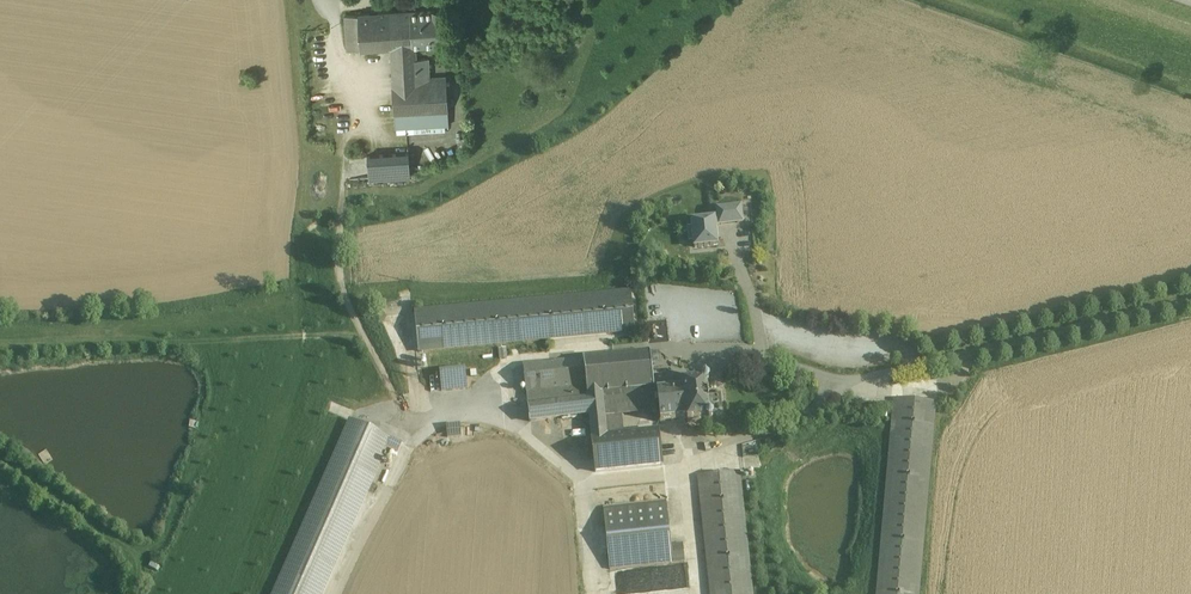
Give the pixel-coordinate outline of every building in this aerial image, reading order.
[(442,6),(411,8),(413,44),(415,44),(444,42),(442,6)] [(411,8),(358,12),(358,13),(345,14),(347,48),(360,47),(361,48),(391,46),(393,74),(392,74),(394,112),(395,112),(396,126),(449,123),(448,107),(447,107),(446,74),(429,75),(429,55),(416,56),(416,50),(415,50),(415,44),(413,44),(411,8)] [(409,151),(367,154),(369,179),(410,176),(409,151)] [(717,219),(690,222),(693,250),(718,247),(716,227),(743,224),(741,206),(716,209),(717,219)] [(631,293),(415,313),(419,352),(635,331),(631,293)] [(649,354),(582,361),(586,397),(602,396),(650,391),(653,390),(652,384),(649,354)] [(582,361),(523,367),(529,424),(588,417),(586,397),(582,361)] [(466,372),(439,374),(441,392),(467,390),(466,372)] [(702,384),(683,386),(684,390),(672,391),(672,387),(668,388),(667,383),(652,384),(653,390),(650,391),(651,393),(656,393),(659,423),(686,420),(687,424),(707,422),(709,423),(711,422),(711,419),(708,418),(707,408),(708,408),(707,398),(706,398),(705,386),(707,384),(706,382),(703,381),(702,384)] [(602,396),(586,397),(588,417),(590,439),(606,438),(602,396)] [(896,399),(878,593),(917,593),(934,402),(896,399)] [(274,593),(322,593),(386,449),(397,454),(402,444),(350,421),(274,593)] [(606,438),(590,439),(594,475),(662,468),(658,432),(606,438)] [(760,455),(745,458),(747,466),(762,463),(760,455)] [(700,477),(712,593),(751,593),(738,472),(700,477)] [(667,503),(603,510),(609,571),(684,563),(682,547),(671,548),(667,503)] [(668,589),(677,589),(678,573),(669,573),(668,589)]
